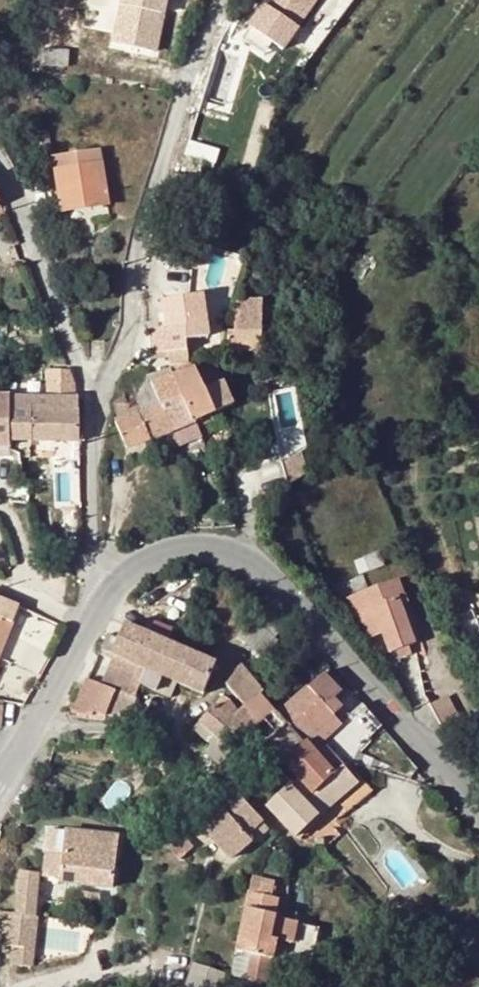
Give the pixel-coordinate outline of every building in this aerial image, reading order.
[(70,24),(85,27),(87,13),(97,14),(98,6),(101,6),(101,0),(75,0),(70,24)] [(112,45),(153,54),(164,0),(122,0),(112,45)] [(265,4),(297,26),(315,0),(268,0),(265,4)] [(42,49),(68,51),(69,44),(66,43),(68,34),(39,25),(36,35),(40,36),(39,43),(42,43),(42,49)] [(41,65),(67,67),(68,51),(42,49),(41,65)] [(53,160),(62,213),(107,207),(99,153),(53,160)] [(234,299),(234,327),(251,328),(254,299),(234,299)] [(160,319),(161,330),(177,329),(176,317),(160,319)] [(194,327),(177,329),(161,330),(149,332),(150,353),(166,353),(168,366),(185,363),(184,351),(198,349),(194,327)] [(251,328),(234,327),(234,332),(227,331),(226,357),(249,358),(251,328)] [(258,358),(258,328),(251,328),(249,358),(258,358)] [(46,392),(73,391),(73,368),(46,368),(46,392)] [(192,369),(171,377),(193,423),(214,414),(203,391),(192,369)] [(169,431),(148,385),(145,377),(116,388),(118,393),(111,397),(115,420),(112,421),(124,449),(169,431)] [(148,385),(169,431),(176,448),(199,438),(193,423),(171,377),(148,385)] [(232,404),(223,382),(203,391),(214,414),(218,412),(232,404)] [(9,447),(8,441),(7,399),(7,397),(0,398),(0,447),(9,447)] [(74,414),(75,400),(7,399),(8,441),(19,441),(26,441),(77,442),(77,413),(74,414)] [(19,441),(8,441),(9,447),(9,452),(19,456),(19,441)] [(77,458),(77,442),(26,441),(26,457),(77,458)] [(9,457),(9,452),(9,447),(0,447),(0,457),(9,457)] [(377,551),(363,556),(368,570),(382,565),(377,551)] [(388,652),(392,650),(404,645),(414,641),(399,604),(406,601),(398,579),(346,597),(356,625),(361,622),(367,638),(381,633),(388,652)] [(17,609),(0,602),(0,650),(17,609)] [(139,686),(156,692),(161,678),(173,646),(166,643),(171,631),(149,621),(144,633),(124,624),(122,629),(118,638),(107,634),(100,651),(111,656),(145,670),(139,686)] [(395,657),(407,654),(404,645),(392,650),(395,657)] [(173,646),(161,678),(173,683),(187,652),(173,646)] [(173,683),(201,695),(215,663),(187,652),(173,683)] [(139,686),(145,670),(111,656),(109,661),(100,684),(114,689),(134,698),(139,686)] [(262,692),(240,665),(225,686),(243,706),(259,694),(262,692)] [(286,705),(277,713),(286,724),(302,742),(305,739),(309,741),(335,717),(333,716),(342,707),(334,698),(341,691),(324,674),(307,689),(305,687),(286,705)] [(76,701),(69,718),(85,720),(85,716),(91,716),(91,712),(103,716),(102,720),(103,720),(120,720),(125,721),(134,698),(114,689),(100,684),(86,678),(76,701)] [(243,738),(256,752),(286,724),(277,713),(259,694),(243,706),(258,724),(243,738)] [(446,695),(428,704),(441,728),(459,719),(446,695)] [(227,746),(239,734),(243,738),(258,724),(243,706),(237,711),(230,702),(220,710),(214,705),(197,724),(211,735),(227,746)] [(367,738),(379,726),(361,705),(347,717),(367,738)] [(309,741),(327,747),(346,730),(335,717),(309,741)] [(192,730),(206,741),(211,735),(197,724),(192,730)] [(302,742),(286,724),(256,752),(264,760),(272,753),(281,762),(302,742)] [(204,755),(219,766),(243,738),(239,734),(227,746),(211,735),(206,741),(203,746),(208,749),(204,755)] [(305,739),(302,742),(281,762),(283,764),(297,780),(293,783),(289,778),(285,782),(284,783),(287,786),(276,796),(265,806),(283,825),(294,837),(318,816),(304,802),(333,774),(341,783),(349,774),(327,747),(318,755),(307,743),(309,741),(305,739)] [(275,771),(283,764),(281,762),(272,753),(264,760),(275,771)] [(318,816),(357,784),(349,774),(341,783),(333,774),(304,802),(318,816)] [(197,786),(206,796),(213,788),(204,778),(197,786)] [(257,779),(245,791),(263,807),(265,806),(276,796),(257,779)] [(21,804),(31,788),(24,784),(14,800),(21,804)] [(266,829),(228,788),(195,819),(231,858),(250,841),(252,843),(266,829)] [(102,888),(110,889),(116,838),(65,831),(46,829),(43,855),(40,877),(55,878),(59,879),(59,883),(102,888)] [(15,915),(34,916),(38,876),(19,875),(15,915)] [(251,878),(233,962),(256,967),(259,956),(272,959),(276,939),(269,937),(274,917),(278,899),(270,897),(273,883),(251,878)] [(385,900),(388,908),(397,905),(393,897),(385,900)] [(12,954),(11,964),(30,967),(35,966),(39,916),(34,916),(15,915),(13,944),(12,954)] [(281,918),(274,917),(269,937),(276,939),(281,918)] [(11,964),(12,954),(13,944),(0,943),(0,963),(11,964)] [(190,964),(184,986),(185,986),(220,986),(224,975),(190,964)]
